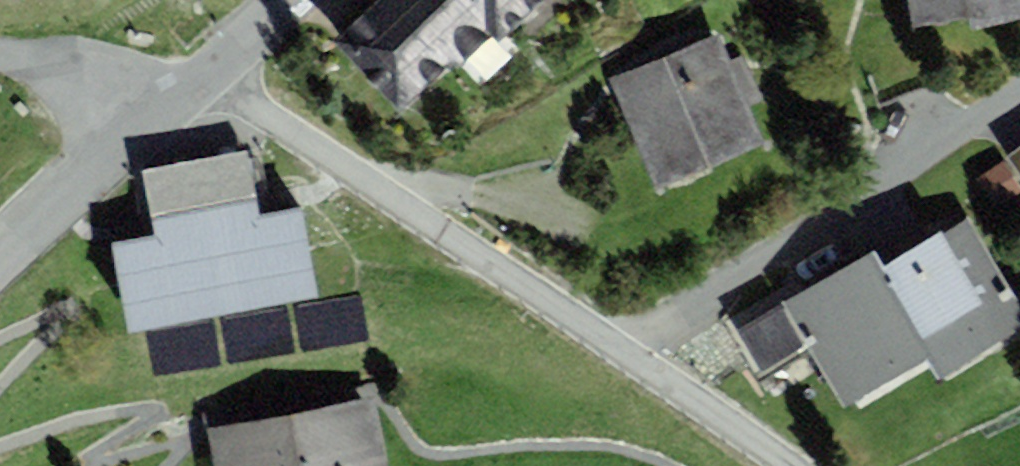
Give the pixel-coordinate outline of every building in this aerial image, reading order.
[(491,34),(458,0),(379,0),(333,44),(398,112),(452,61),(457,67),(491,34)] [(491,34),(497,41),(540,0),(458,0),(491,34)] [(1019,21),(1019,0),(908,0),(914,29),(974,17),(976,30),(1019,21)] [(718,35),(664,57),(710,167),(764,145),(718,35)] [(656,189),(710,167),(664,57),(611,79),(656,189)] [(1007,158),(1019,176),(1019,148),(1007,158)] [(259,150),(195,161),(222,316),(318,299),(302,207),(260,214),(256,194),(266,192),(259,150)] [(128,332),(222,316),(195,161),(135,171),(143,216),(150,215),(154,237),(113,244),(128,332)] [(1003,162),(978,179),(998,208),(1019,192),(1019,186),(1003,162)] [(881,267),(933,357),(945,376),(1019,333),(1019,308),(968,217),(881,267)] [(843,409),(933,357),(881,267),(873,252),(736,331),(760,372),(806,345),(843,409)] [(208,431),(215,465),(387,465),(375,400),(208,431)]
